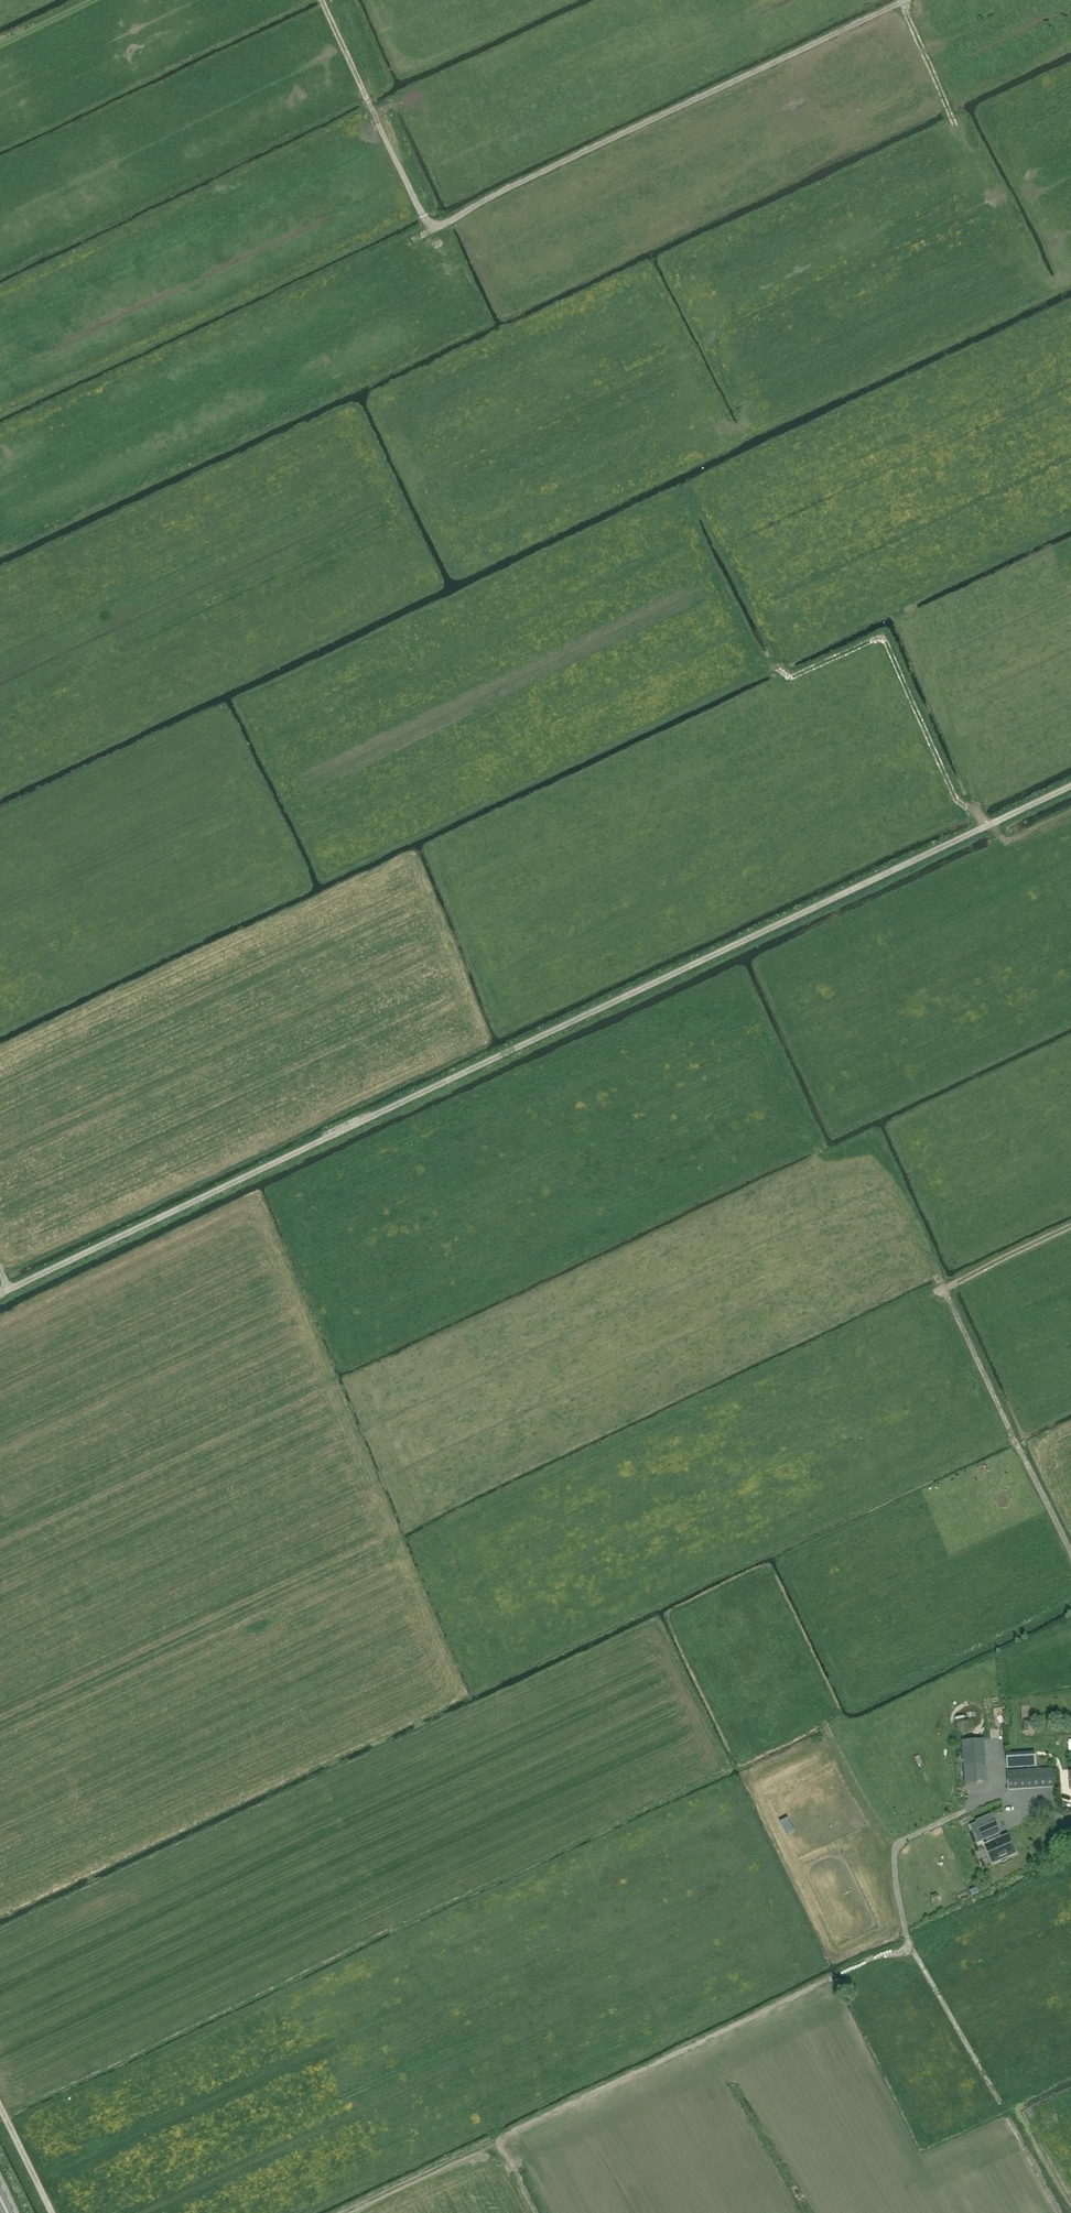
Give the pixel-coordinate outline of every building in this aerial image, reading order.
[(962,1740),(966,1784),(988,1782),(984,1738),(962,1740)] [(1054,1786),(1053,1769),(1007,1771),(1008,1789),(1054,1786)] [(995,1822),(980,1829),(984,1839),(989,1837),(991,1842),(985,1845),(993,1863),(1001,1859),(1002,1862),(1009,1859),(1008,1856),(1015,1853),(1008,1835),(1000,1838),(998,1833),(999,1832),(995,1822)] [(963,1826),(967,1840),(977,1837),(973,1823),(963,1826)] [(974,1852),(983,1847),(981,1842),(972,1846),(974,1852)]
